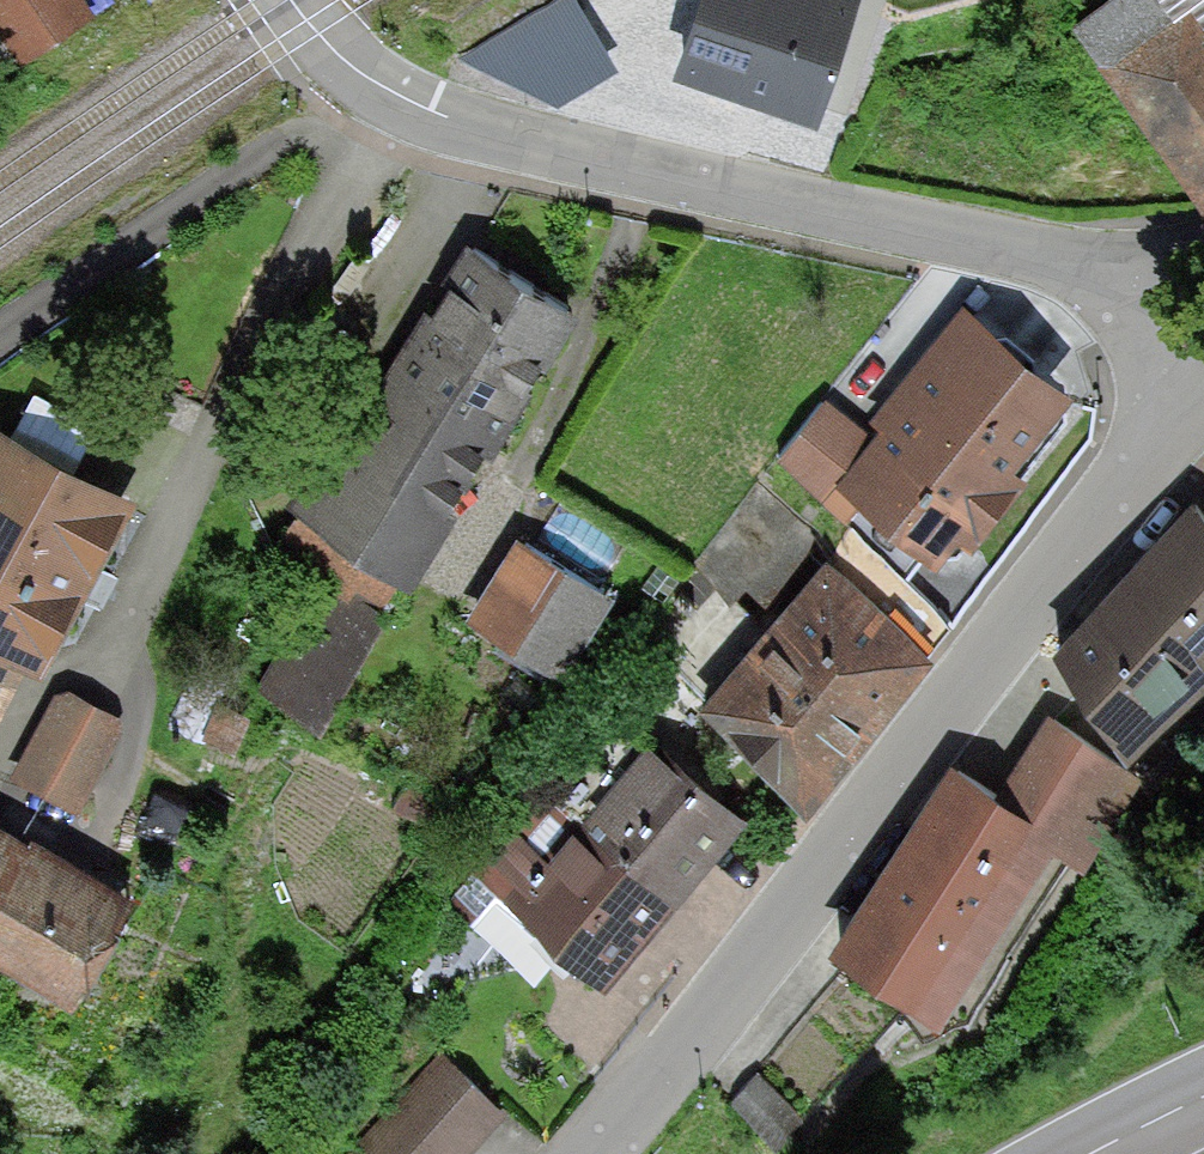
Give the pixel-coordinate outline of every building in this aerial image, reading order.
[(83,0),(0,0),(0,13),(21,46),(86,4),(83,0)] [(547,116),(627,64),(586,0),(561,0),(498,40),(547,116)] [(687,69),(820,112),(857,0),(709,0),(687,69)] [(1083,28),(1203,189),(1203,0),(1120,0),(1083,28)] [(475,252),(417,345),(511,403),(569,310),(475,252)] [(870,428),(844,462),(930,527),(949,501),(963,512),(1002,460),(988,449),(1052,365),(958,295),(904,366),(912,372),(870,428)] [(403,577),(511,403),(417,345),(309,519),(403,577)] [(844,462),(870,428),(812,385),(769,441),(827,485),(844,462)] [(0,424),(0,618),(17,627),(34,637),(116,486),(0,424)] [(701,676),(756,612),(718,577),(734,559),(755,575),(813,510),(757,459),(633,610),(701,676)] [(1065,650),(1120,741),(1203,647),(1203,517),(1191,502),(1065,650)] [(829,526),(814,544),(918,637),(950,600),(848,506),(829,526)] [(605,594),(526,544),(479,617),(558,667),(605,594)] [(805,777),(918,637),(814,544),(756,612),(701,676),(805,777)] [(317,718),(382,605),(331,575),(265,688),(317,718)] [(0,618),(0,658),(17,627),(0,618)] [(151,695),(86,665),(42,760),(107,790),(151,695)] [(1055,827),(1045,843),(1080,865),(1136,774),(1047,719),(1001,793),(1055,827)] [(656,745),(585,829),(668,900),(740,817),(656,745)] [(1055,827),(1001,793),(957,766),(843,951),(940,1011),(1045,843),(1055,827)] [(22,838),(0,825),(0,876),(22,838)] [(606,973),(668,900),(585,829),(554,865),(520,836),(489,873),(606,973)] [(22,838),(0,876),(0,935),(58,968),(105,885),(22,838)] [(766,1122),(791,1096),(750,1056),(724,1081),(766,1122)] [(352,1153),(458,1153),(501,1109),(446,1057),(352,1153)]
